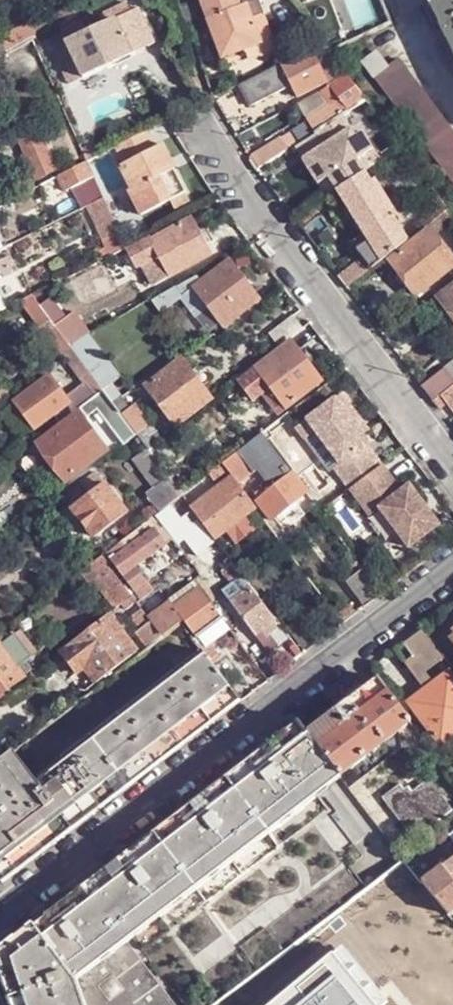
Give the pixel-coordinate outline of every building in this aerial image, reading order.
[(269,43),(259,17),(264,15),(258,0),(199,0),(222,61),(269,43)] [(433,11),(438,9),(443,20),(439,21),(447,38),(451,36),(452,40),(452,0),(428,0),(433,11)] [(433,11),(439,21),(443,20),(438,9),(433,11)] [(33,26),(38,38),(69,20),(65,10),(33,26)] [(133,12),(66,41),(82,77),(149,47),(133,12)] [(259,17),(269,43),(274,41),(264,15),(259,17)] [(33,26),(32,22),(0,40),(6,55),(33,40),(38,38),(33,26)] [(291,85),(297,97),(328,81),(331,86),(347,75),(330,51),(317,58),(313,50),(282,66),(291,85)] [(399,57),(389,65),(377,51),(363,61),(374,75),(452,180),(452,130),(399,57)] [(280,63),(240,84),(250,105),(291,85),(282,66),(280,63)] [(306,118),(315,134),(317,133),(344,116),(367,101),(347,75),(331,86),(322,92),(324,93),(330,103),(306,118)] [(324,93),(300,107),(306,118),(330,103),(324,93)] [(356,133),(344,116),(317,133),(325,145),(303,158),(328,196),(338,189),(365,172),(386,160),(362,128),(356,133)] [(38,178),(56,169),(56,168),(41,135),(46,133),(43,128),(20,138),(38,178)] [(118,146),(128,166),(124,169),(135,192),(133,193),(145,217),(191,193),(168,147),(163,149),(153,128),(118,146)] [(251,159),(258,170),(299,144),(292,134),(251,159)] [(61,174),(68,190),(76,187),(85,209),(93,205),(106,198),(89,160),(61,174)] [(365,172),(338,189),(366,234),(354,241),(351,246),(351,252),(358,262),(338,276),(348,287),(409,240),(395,217),(399,215),(375,178),(371,181),(365,172)] [(104,226),(99,228),(108,246),(102,249),(107,258),(129,248),(106,198),(93,205),(104,226)] [(416,295),(417,294),(420,297),(424,294),(421,291),(452,266),(452,258),(435,234),(452,220),(452,216),(449,210),(428,227),(430,230),(391,260),(416,295)] [(213,254),(194,217),(154,239),(152,236),(129,248),(139,267),(150,261),(162,255),(172,276),(213,254)] [(172,276),(162,255),(150,261),(161,282),(172,276)] [(262,299),(231,258),(202,280),(199,277),(177,288),(166,296),(171,305),(183,295),(194,286),(226,326),(262,299)] [(220,338),(229,330),(226,326),(194,286),(183,295),(193,307),(195,306),(220,338)] [(452,315),(452,286),(439,296),(452,315)] [(42,304),(35,294),(23,300),(35,316),(42,326),(44,324),(53,319),(42,304)] [(83,329),(71,313),(61,322),(57,325),(68,339),(83,329)] [(272,333),(281,345),(305,327),(296,315),(272,333)] [(64,351),(72,344),(68,339),(57,325),(53,319),(44,324),(64,351)] [(123,377),(91,334),(82,338),(73,345),(106,389),(115,401),(126,394),(117,382),(123,377)] [(292,339),(258,366),(239,381),(255,402),(264,395),(274,387),(288,407),(324,380),(292,339)] [(58,368),(16,400),(36,427),(56,413),(63,421),(82,407),(98,394),(100,393),(106,389),(99,380),(73,345),(72,344),(64,351),(88,381),(74,390),(58,368)] [(149,384),(178,424),(215,398),(186,358),(149,384)] [(434,401),(452,386),(452,362),(445,367),(428,379),(421,384),(434,401)] [(434,401),(438,406),(445,401),(452,412),(452,386),(434,401)] [(264,395),(278,414),(288,407),(274,387),(264,395)] [(125,443),(139,432),(115,401),(106,389),(100,393),(109,403),(100,409),(101,410),(125,443)] [(139,432),(153,423),(138,401),(134,405),(126,394),(115,401),(139,432)] [(341,395),(290,432),(300,445),(316,432),(341,465),(335,470),(351,490),(378,469),(364,448),(369,445),(354,425),(360,420),(341,395)] [(67,479),(107,449),(80,413),(40,443),(67,479)] [(153,423),(139,432),(148,445),(151,448),(165,438),(153,423)] [(272,518),(308,493),(263,433),(223,464),(230,473),(233,477),(237,483),(258,469),(268,481),(266,483),(267,485),(269,490),(259,497),(257,499),(272,518)] [(165,438),(151,448),(164,467),(178,456),(165,438)] [(148,445),(136,455),(159,485),(146,494),(160,512),(183,494),(164,467),(151,448),(148,445)] [(211,474),(217,482),(230,473),(223,464),(211,474)] [(382,466),(378,469),(351,490),(369,515),(379,507),(409,548),(440,526),(409,485),(402,491),(382,466)] [(97,534),(130,512),(100,472),(84,483),(92,495),(76,507),(97,534)] [(251,514),(258,509),(237,483),(233,477),(193,507),(217,540),(251,514)] [(256,492),(259,497),(269,490),(267,485),(256,492)] [(189,505),(165,523),(175,538),(182,533),(194,549),(197,554),(215,541),(189,505)] [(259,525),(266,521),(258,509),(251,514),(259,525)] [(311,531),(348,581),(349,580),(364,568),(327,520),(311,531)] [(154,531),(147,522),(120,543),(125,551),(115,558),(145,599),(158,590),(139,564),(175,538),(165,523),(154,531)] [(105,555),(83,571),(103,599),(108,594),(118,607),(123,602),(134,595),(116,571),(117,570),(105,555)] [(233,582),(243,574),(231,558),(226,561),(229,566),(224,569),(233,582)] [(349,580),(368,605),(383,593),(364,568),(349,580)] [(257,633),(276,619),(243,574),(233,582),(224,589),(257,633)] [(203,635),(225,618),(196,580),(192,583),(198,591),(177,605),(173,601),(154,614),(152,616),(167,636),(184,623),(185,624),(187,622),(198,637),(203,635)] [(198,591),(192,583),(171,598),(173,601),(177,605),(198,591)] [(152,648),(166,637),(134,595),(123,602),(143,628),(140,630),(152,648)] [(352,607),(337,617),(338,618),(343,624),(356,613),(352,607)] [(64,651),(79,672),(87,666),(99,682),(139,651),(112,615),(64,651)] [(233,629),(225,618),(203,635),(206,638),(210,645),(213,644),(233,629)] [(337,628),(343,624),(338,618),(333,622),(337,628)] [(413,656),(405,661),(427,689),(446,676),(439,667),(448,659),(433,640),(423,626),(402,642),(413,656)] [(26,676),(25,675),(19,667),(27,661),(34,656),(17,634),(3,644),(0,640),(0,696),(26,676)] [(221,653),(213,644),(210,645),(206,638),(200,642),(213,659),(221,653)] [(302,654),(292,641),(287,644),(290,647),(287,649),(294,661),(302,654)] [(402,642),(395,648),(405,661),(413,656),(402,642)] [(35,786),(208,656),(204,651),(37,778),(35,786)] [(4,882),(33,860),(30,855),(56,835),(60,840),(89,818),(85,813),(112,792),(116,798),(145,775),(141,770),(169,750),(172,754),(200,733),(197,728),(223,708),(227,713),(243,701),(208,656),(35,786),(12,754),(0,763),(0,877),(4,882)] [(27,661),(19,667),(25,675),(33,669),(27,661)] [(79,672),(91,687),(99,682),(87,666),(79,672)] [(450,672),(446,676),(427,689),(416,698),(411,702),(443,743),(452,736),(452,675),(450,672)] [(308,733),(341,776),(411,722),(378,678),(308,733)] [(197,728),(200,733),(227,713),(223,708),(197,728)] [(6,943),(0,959),(0,979),(2,985),(9,1004),(214,1004),(299,941),(327,921),(357,897),(382,879),(320,795),(343,779),(341,776),(308,733),(299,721),(6,943)] [(141,770),(145,775),(172,754),(169,750),(141,770)] [(37,778),(16,751),(12,754),(35,786),(37,778)] [(431,780),(415,791),(410,786),(405,789),(402,785),(385,799),(416,840),(452,811),(452,809),(431,780)] [(85,813),(89,818),(116,798),(112,792),(85,813)] [(30,855),(33,860),(60,840),(56,835),(30,855)] [(405,861),(413,871),(429,858),(430,858),(422,848),(405,861)] [(451,916),(452,915),(452,860),(424,883),(449,913),(451,916)] [(335,931),(354,955),(407,911),(426,933),(449,913),(424,883),(422,881),(410,890),(401,879),(361,912),(358,908),(362,904),(357,897),(327,921),(330,925),(335,931)] [(317,934),(322,941),(335,931),(330,925),(317,934)] [(318,974),(317,974),(305,955),(276,973),(243,994),(250,1004),(338,1004),(318,974)] [(243,994),(228,1004),(229,1004),(250,1004),(243,994)] [(430,994),(414,1004),(437,1004),(430,994)]
